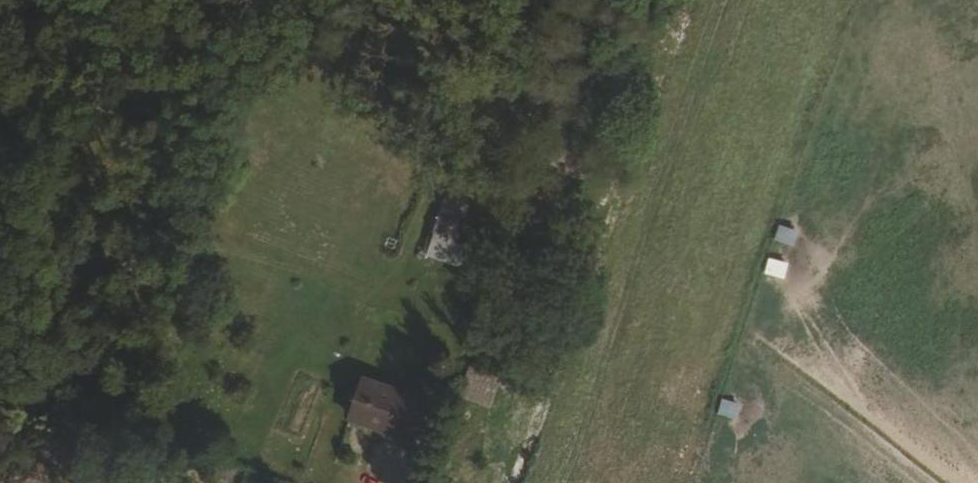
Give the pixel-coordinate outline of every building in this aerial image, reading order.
[(437,207),(418,259),(441,269),(460,215),(437,207)] [(793,244),(798,227),(778,222),(774,238),(793,244)] [(107,243),(93,241),(91,257),(106,258),(107,243)] [(767,255),(765,272),(785,275),(787,258),(767,255)] [(437,401),(447,365),(433,361),(424,396),(437,401)] [(487,406),(499,374),(470,363),(458,395),(487,406)] [(347,427),(360,387),(355,385),(338,424),(347,427)] [(414,406),(360,387),(347,427),(399,448),(414,406)] [(736,419),(741,401),(721,397),(717,414),(736,419)]
